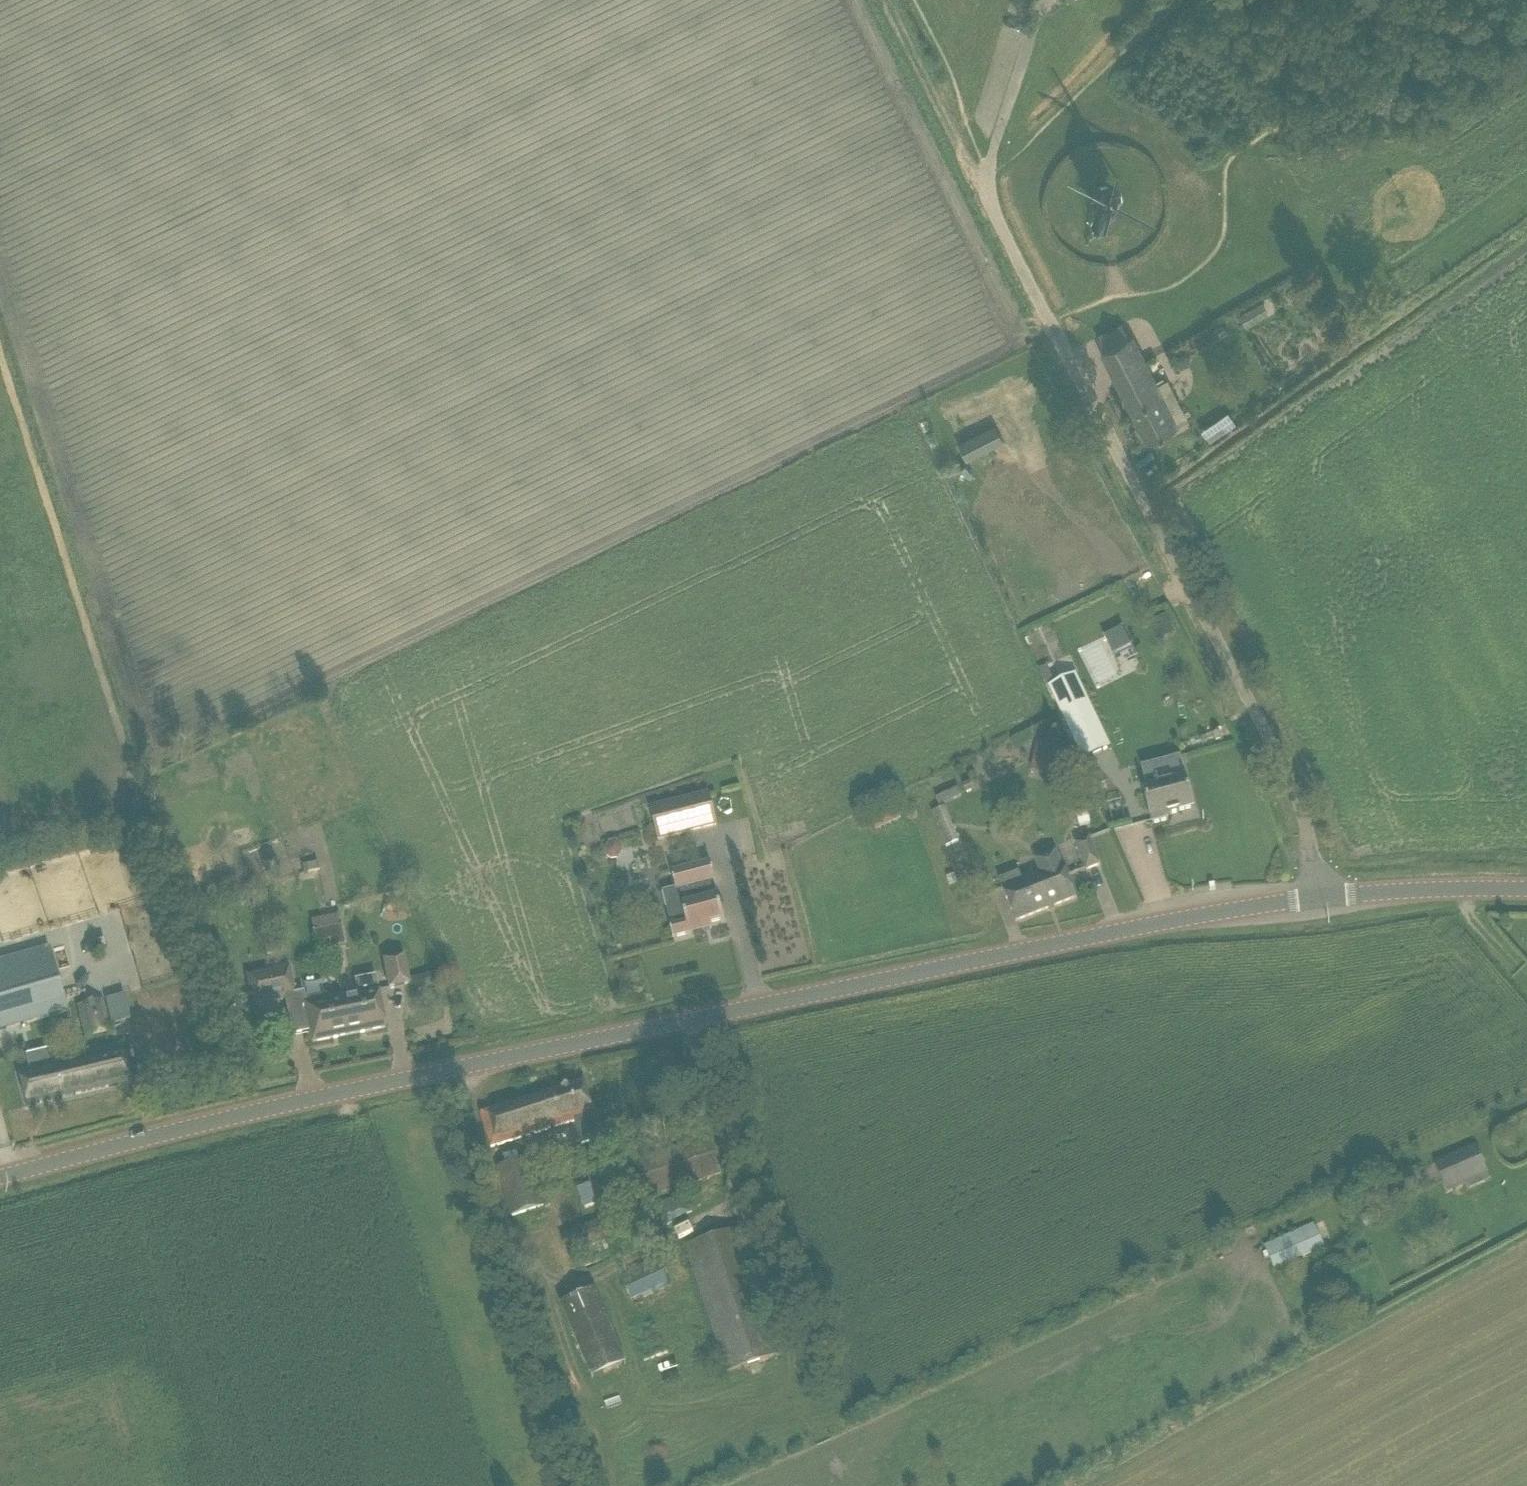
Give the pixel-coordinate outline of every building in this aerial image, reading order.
[(1122,198),(1103,186),(1091,204),(1109,216),(1122,198)] [(1261,302),(1241,314),(1248,326),(1268,314),(1261,302)] [(1132,336),(1130,337),(1122,321),(1097,334),(1105,349),(1102,351),(1148,442),(1178,426),(1176,422),(1186,416),(1168,379),(1156,384),(1132,336)] [(960,444),(968,459),(1002,440),(994,425),(960,444)] [(1115,658),(1133,648),(1124,630),(1109,637),(1113,644),(1110,646),(1115,658)] [(1110,747),(1076,676),(1049,688),(1075,741),(1084,760),(1090,757),(1110,747)] [(1037,741),(1032,763),(1051,768),(1056,745),(1037,741)] [(1181,758),(1162,762),(1138,768),(1153,825),(1169,821),(1167,815),(1194,809),(1181,758)] [(971,783),(963,786),(966,794),(974,791),(971,783)] [(708,794),(651,809),(659,841),(717,826),(708,794)] [(1088,813),(1078,816),(1081,828),(1092,825),(1088,813)] [(1076,844),(1087,870),(1100,864),(1089,839),(1076,844)] [(617,841),(612,841),(606,850),(607,855),(610,857),(615,856),(621,848),(620,843),(617,841)] [(1020,873),(1000,880),(1016,922),(1076,898),(1063,865),(1062,865),(1057,851),(1034,860),(1040,874),(1023,881),(1020,873)] [(318,864),(303,867),(305,877),(320,873),(318,864)] [(724,920),(710,864),(671,874),(680,909),(666,913),(673,938),(689,934),(688,929),(724,920)] [(315,944),(343,939),(338,915),(312,921),(314,931),(312,932),(315,944)] [(343,939),(315,944),(316,948),(329,945),(331,953),(345,950),(343,939)] [(0,965),(0,1031),(67,1012),(58,982),(49,951),(14,960),(8,962),(0,965)] [(214,974),(226,969),(221,955),(209,960),(214,974)] [(408,984),(403,956),(383,959),(389,987),(408,984)] [(247,978),(252,1006),(286,999),(293,998),(293,996),(288,970),(247,978)] [(293,998),(286,999),(293,1036),(310,1033),(312,1042),(347,1035),(381,1028),(385,1027),(377,990),(374,977),(355,981),(358,994),(326,1001),(326,997),(305,1001),(303,994),(293,996),(293,998)] [(110,1030),(103,1000),(77,1007),(84,1037),(110,1030)] [(19,1074),(22,1087),(27,1107),(131,1083),(123,1046),(53,1063),(53,1066),(19,1074)] [(602,1140),(590,1102),(584,1083),(481,1115),(492,1150),(575,1123),(582,1147),(602,1140)] [(590,1177),(592,1185),(580,1190),(586,1209),(599,1205),(601,1212),(721,1173),(709,1138),(590,1177)] [(608,1163),(603,1146),(582,1153),(587,1170),(608,1163)] [(1474,1146),(1434,1163),(1448,1193),(1487,1176),(1474,1146)] [(514,1217),(545,1207),(529,1161),(499,1171),(514,1217)] [(693,1213),(686,1193),(640,1210),(647,1231),(693,1213)] [(1314,1224),(1265,1245),(1276,1270),(1324,1249),(1314,1224)] [(739,1228),(685,1246),(728,1374),(782,1356),(739,1228)] [(669,1282),(657,1259),(621,1276),(632,1300),(669,1282)] [(627,1365),(596,1290),(560,1305),(592,1379),(627,1365)]
